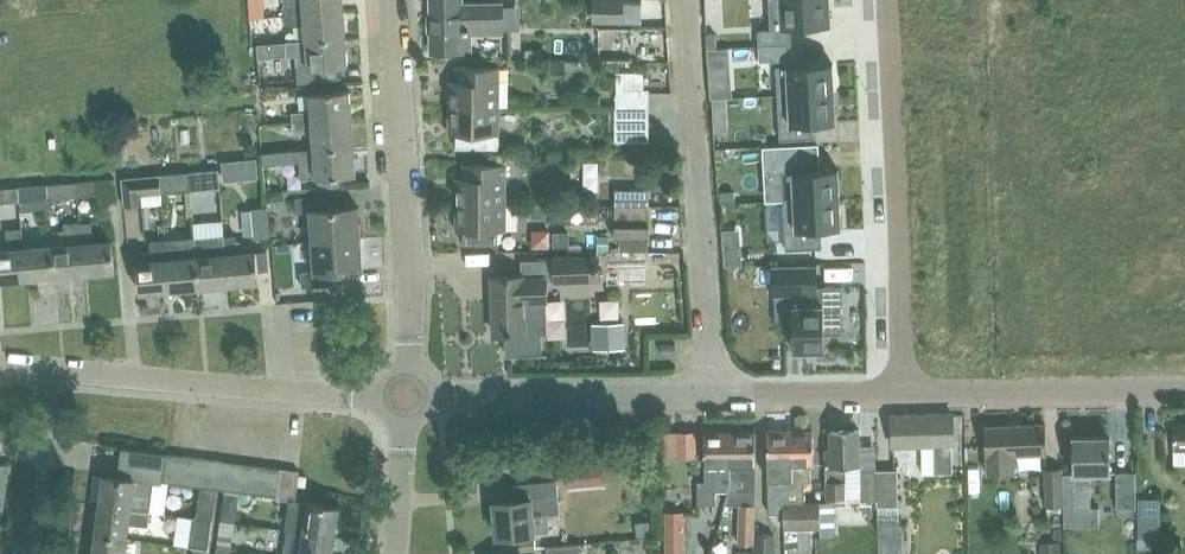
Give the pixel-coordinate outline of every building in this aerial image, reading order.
[(250,18),(265,17),(264,0),(249,0),(250,18)] [(284,3),(285,13),(344,9),(344,0),(284,0),(284,3)] [(432,51),(468,50),(468,29),(498,29),(498,1),(459,1),(459,0),(432,0),(432,51)] [(643,22),(642,2),(625,2),(625,0),(593,0),(594,24),(605,23),(605,29),(617,29),(617,22),(643,22)] [(758,29),(759,45),(793,44),(792,28),(831,27),(829,0),(769,0),(771,28),(758,29)] [(346,36),(344,9),(285,13),(286,24),(305,22),(307,39),(346,36)] [(707,34),(707,48),(717,48),(716,33),(707,34)] [(337,79),(336,66),(348,65),(346,36),(307,39),(278,41),(279,53),(287,52),(288,68),(298,67),(299,82),(337,79)] [(793,58),(793,44),(759,45),(760,60),(793,58)] [(552,73),(565,73),(565,61),(552,61),(552,73)] [(793,64),(776,65),(778,95),(834,92),(833,62),(793,64)] [(450,107),(498,107),(498,67),(457,66),(457,81),(457,87),(450,87),(450,107)] [(711,99),(721,98),(720,84),(711,84),(711,99)] [(617,108),(650,108),(650,88),(626,88),(626,93),(617,93),(617,108)] [(293,122),(352,118),(350,89),(310,92),(312,110),(292,111),(293,122)] [(834,92),(778,95),(780,140),(814,138),(813,123),(836,122),(834,92)] [(498,107),(450,107),(450,127),(457,127),(457,148),(497,148),(498,107)] [(650,108),(617,108),(617,141),(650,141),(650,108)] [(354,146),(352,118),(293,122),(294,133),(313,132),(314,149),(354,146)] [(314,149),(295,150),(296,162),(301,162),(302,178),(356,174),(354,146),(314,149)] [(275,151),(262,152),(263,164),(280,163),(279,151),(275,151)] [(597,191),(597,159),(582,159),(582,191),(597,191)] [(243,160),(222,162),(224,181),(245,179),(243,160)] [(464,183),(457,183),(457,204),(507,204),(507,175),(507,163),(499,163),(488,163),(464,163),(464,177),(464,183)] [(838,168),(782,171),(783,200),(840,197),(838,168)] [(219,169),(188,172),(192,190),(221,188),(219,169)] [(193,204),(192,190),(188,172),(159,175),(161,193),(186,191),(187,204),(193,204)] [(143,204),(142,195),(161,193),(159,175),(123,178),(125,205),(143,204)] [(100,193),(101,204),(118,202),(115,178),(76,182),(78,196),(100,193)] [(76,182),(48,185),(49,198),(78,196),(76,182)] [(18,187),(19,201),(49,198),(48,185),(18,187)] [(718,185),(719,199),(729,199),(728,185),(718,185)] [(18,187),(0,189),(0,203),(19,201),(18,187)] [(616,188),(616,203),(650,203),(650,188),(616,188)] [(310,210),(312,241),(361,237),(358,206),(328,209),(327,194),(295,197),(296,211),(310,210)] [(840,197),(783,200),(786,249),(823,247),(822,228),(841,227),(840,197)] [(729,199),(719,199),(720,214),(729,213),(729,199)] [(650,221),(650,203),(616,203),(616,221),(650,221)] [(457,204),(457,224),(464,224),(464,230),(464,245),(500,245),(500,231),(507,231),(507,204),(457,204)] [(271,238),(268,207),(252,208),(255,239),(271,238)] [(612,208),(600,208),(600,218),(612,218),(612,208)] [(650,239),(650,221),(616,221),(615,239),(650,239)] [(115,270),(113,247),(112,240),(95,241),(93,222),(81,223),(85,273),(115,270)] [(56,276),(85,273),(81,223),(66,225),(67,244),(53,245),(56,276)] [(529,246),(548,247),(549,227),(530,226),(529,246)] [(737,226),(721,227),(722,260),(739,259),(737,226)] [(27,278),(24,247),(22,229),(8,231),(8,249),(0,250),(0,281),(27,278)] [(569,232),(554,232),(554,248),(569,248),(569,232)] [(229,284),(226,253),(225,236),(225,235),(196,237),(197,256),(200,286),(229,284)] [(225,236),(226,253),(229,284),(259,281),(258,270),(269,269),(267,249),(239,252),(237,235),(225,236)] [(609,236),(598,236),(598,251),(609,251),(609,236)] [(196,237),(166,240),(171,289),(200,286),(197,256),(196,237)] [(363,268),(361,237),(312,241),(314,270),(302,271),(303,286),(333,284),(332,270),(363,268)] [(141,292),(171,289),(166,240),(152,241),(152,251),(142,252),(138,261),(141,292)] [(24,247),(27,278),(56,276),(53,245),(24,247)] [(547,299),(546,280),(599,278),(598,257),(521,260),(522,276),(493,277),(495,333),(506,333),(507,355),(541,354),(540,331),(546,331),(545,299),(547,299)] [(817,285),(817,264),(773,265),(774,294),(793,294),(818,293),(817,285)] [(647,281),(647,267),(618,268),(618,282),(647,281)] [(818,293),(793,294),(794,350),(825,350),(824,333),(843,333),(842,285),(817,285),(818,293)] [(623,322),(605,323),(605,335),(595,335),(595,348),(624,347),(623,322)] [(954,472),(954,455),(953,413),(893,415),(894,445),(922,444),(923,474),(954,472)] [(985,426),(986,450),(987,475),(1017,473),(1016,452),(1048,451),(1046,423),(985,426)] [(1173,423),(1175,464),(1184,463),(1184,423),(1173,423)] [(862,501),(878,500),(877,470),(861,470),(860,429),(831,430),(831,448),(826,448),(828,498),(861,497),(862,501)] [(792,430),(767,431),(769,513),(784,512),(784,501),(791,482),(793,482),(792,430)] [(791,482),(784,501),(784,512),(784,528),(821,528),(820,503),(820,502),(805,502),(805,481),(811,481),(810,464),(813,464),(813,430),(792,430),(793,482),(791,482)] [(680,455),(696,455),(696,431),(679,432),(680,455)] [(716,490),(728,490),(731,477),(731,431),(705,431),(706,481),(698,481),(699,504),(716,503),(716,490)] [(756,431),(731,431),(731,477),(728,490),(757,491),(756,475),(756,431)] [(1074,437),(1075,486),(1075,506),(1093,505),(1093,472),(1110,472),(1110,436),(1074,437)] [(150,511),(154,483),(162,484),(164,463),(166,454),(123,448),(121,458),(119,476),(105,474),(100,504),(150,511)] [(178,483),(182,454),(167,452),(163,480),(178,483)] [(196,456),(182,454),(178,483),(192,485),(196,456)] [(192,485),(201,486),(207,487),(211,458),(196,456),(192,485)] [(211,458),(207,487),(217,488),(222,489),(225,460),(211,458)] [(222,489),(228,490),(236,491),(240,462),(225,460),(222,489)] [(255,464),(240,462),(236,491),(241,492),(251,493),(255,464)] [(265,495),(269,466),(255,464),(251,493),(265,495)] [(556,474),(556,465),(542,466),(543,475),(556,474)] [(586,485),(585,465),(566,466),(568,486),(586,485)] [(284,468),(269,466),(265,495),(280,498),(284,468)] [(625,467),(600,470),(602,489),(627,486),(625,467)] [(284,468),(280,498),(289,499),(296,500),(300,470),(284,468)] [(877,470),(878,500),(878,506),(899,505),(898,469),(877,470)] [(1046,470),(1047,506),(1063,506),(1061,469),(1046,470)] [(1116,471),(1117,507),(1136,507),(1135,471),(1116,471)] [(299,474),(298,485),(307,486),(308,475),(299,474)] [(525,498),(494,501),(497,536),(521,534),(536,533),(551,531),(549,514),(560,513),(560,510),(559,503),(557,479),(524,482),(525,498)] [(217,488),(207,487),(201,486),(198,517),(213,519),(217,488)] [(335,536),(340,506),(296,500),(289,499),(285,529),(288,530),(307,532),(335,536)] [(835,502),(820,503),(821,528),(836,528),(835,502)] [(156,511),(150,511),(100,504),(97,533),(127,537),(129,522),(155,526),(156,511)] [(754,544),(755,505),(740,504),(738,543),(754,544)] [(226,505),(224,519),(237,522),(239,507),(226,505)] [(186,543),(190,514),(177,512),(173,541),(186,543)] [(666,553),(685,553),(685,512),(666,513),(666,553)] [(190,546),(195,547),(209,549),(213,519),(198,517),(194,517),(190,546)] [(224,519),(219,551),(233,553),(237,522),(224,519)] [(1158,522),(1139,522),(1139,536),(1158,536),(1158,522)] [(307,532),(288,530),(285,553),(333,553),(335,536),(307,532)] [(127,537),(97,533),(94,553),(125,553),(127,537)] [(755,553),(775,553),(776,534),(756,534),(755,553)] [(1061,541),(1041,542),(1041,553),(1061,553),(1061,541)] [(580,543),(547,547),(548,553),(581,553),(580,543)]
